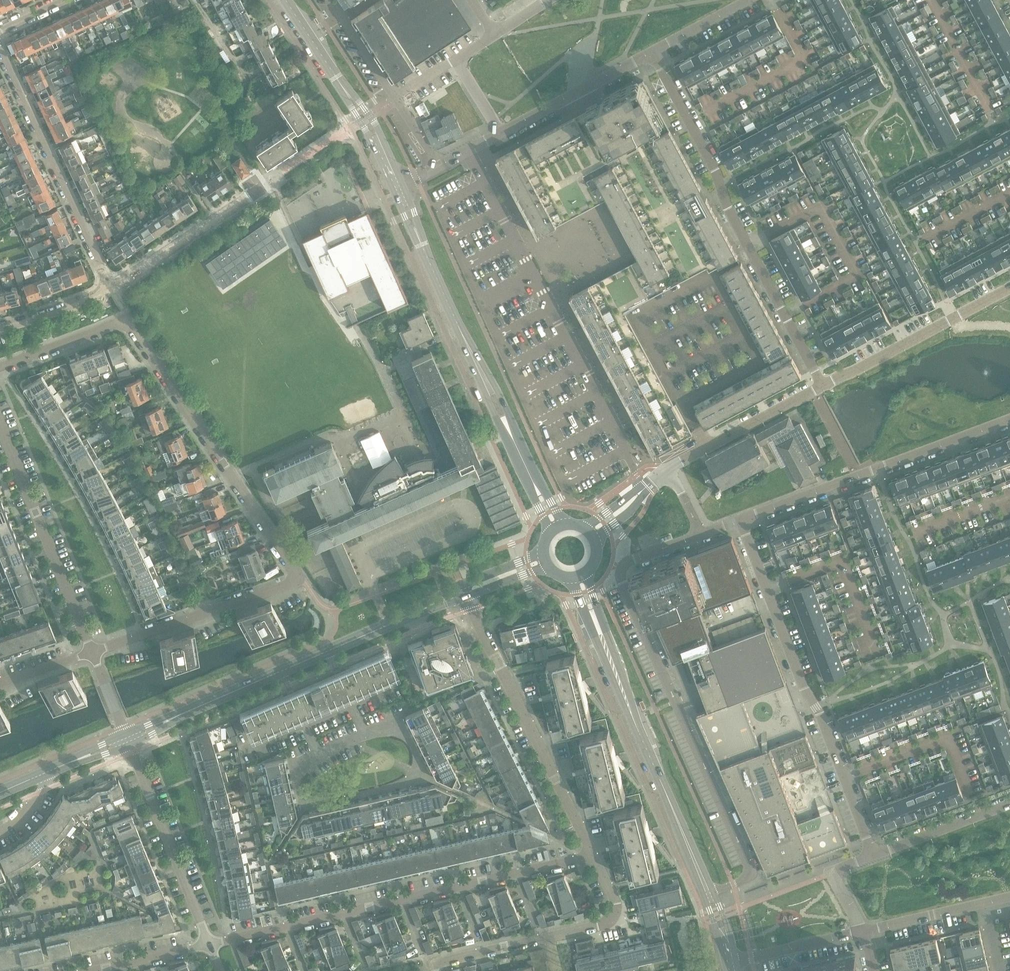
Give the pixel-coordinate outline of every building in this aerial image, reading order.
[(7,10),(10,8),(11,6),(15,5),(12,0),(2,0),(7,10)] [(94,4),(103,23),(106,21),(104,18),(109,15),(102,0),(98,0),(98,2),(94,4)] [(119,15),(112,0),(102,0),(109,15),(114,13),(116,16),(119,15)] [(119,15),(124,26),(128,24),(123,13),(122,14),(121,10),(132,5),(130,0),(112,0),(119,15)] [(224,4),(230,15),(245,8),(241,0),(231,0),(224,4)] [(351,20),(355,27),(358,26),(362,32),(360,34),(369,47),(371,46),(375,52),(373,54),(382,67),(384,66),(388,72),(386,74),(391,81),(428,57),(431,55),(471,29),(453,0),(397,0),(394,2),(393,0),(381,0),(351,20)] [(814,5),(819,14),(842,2),(840,0),(823,0),(814,5)] [(968,1),(973,10),(992,0),(971,0),(968,1)] [(992,0),(973,10),(978,19),(997,9),(992,0)] [(842,2),(819,14),(824,24),(847,12),(842,2)] [(103,23),(94,4),(90,5),(88,5),(85,6),(93,23),(94,27),(103,23)] [(77,11),(86,30),(91,40),(94,38),(88,25),(93,23),(85,6),(82,8),(81,10),(77,11)] [(876,27),(898,15),(893,6),(871,17),(873,22),(872,22),(874,26),(875,26),(876,27)] [(245,8),(230,15),(237,27),(251,20),(245,8)] [(997,9),(978,19),(983,28),(1001,18),(997,9)] [(69,14),(77,31),(78,34),(86,30),(77,11),(74,13),(72,12),(69,14)] [(847,12),(824,24),(829,33),(852,21),(851,20),(852,19),(850,15),(849,16),(847,12)] [(72,33),(77,31),(69,14),(66,15),(66,17),(61,19),(73,45),(74,48),(78,46),(72,33)] [(773,14),(768,16),(767,15),(764,17),(764,19),(763,19),(775,42),(785,37),(773,14)] [(898,15),(876,27),(881,36),(902,24),(898,26),(894,18),(898,16),(898,15)] [(1001,18),(983,28),(988,37),(1006,27),(1001,18)] [(56,20),(52,22),(60,39),(65,36),(70,46),(73,45),(61,19),(57,21),(56,20)] [(763,19),(761,20),(761,19),(757,21),(757,22),(753,24),(765,47),(775,42),(763,19)] [(243,39),(247,37),(258,32),(251,20),(237,27),(243,39)] [(852,21),(829,33),(834,43),(857,31),(852,21)] [(55,41),(60,39),(52,22),(49,23),(49,25),(45,27),(58,55),(61,54),(55,41)] [(753,24),(749,27),(748,25),(745,28),(745,29),(744,29),(756,52),(765,47),(753,24)] [(902,24),(881,36),(886,45),(907,33),(902,24)] [(39,28),(36,30),(44,46),(49,44),(56,58),(59,57),(58,55),(45,27),(41,29),(39,28)] [(988,37),(992,46),(1009,37),(1009,34),(1006,27),(988,37)] [(268,41),(262,29),(258,32),(247,37),(253,49),(268,41)] [(744,29),(734,35),(746,57),(756,52),(744,29)] [(32,33),(28,35),(42,65),(46,63),(39,49),(44,46),(36,30),(33,31),(32,33)] [(857,31),(834,43),(839,53),(862,41),(861,39),(862,38),(860,34),(859,35),(857,31)] [(912,42),(907,33),(886,45),(890,54),(912,42)] [(23,36),(20,37),(27,54),(32,52),(39,66),(42,65),(28,35),(25,36),(23,36)] [(734,35),(725,40),(737,62),(746,57),(734,35)] [(23,56),(27,54),(20,37),(16,39),(15,41),(11,43),(20,62),(24,60),(23,56)] [(992,46),(997,55),(1009,48),(1009,37),(992,46)] [(725,40),(715,45),(727,67),(737,62),(725,40)] [(268,41),(253,49),(260,61),(274,53),(268,41)] [(917,51),(912,42),(890,54),(892,58),(891,58),(893,62),(895,62),(895,63),(917,51)] [(715,45),(706,50),(718,73),(727,67),(715,45)] [(997,55),(1002,64),(1009,60),(1009,48),(997,55)] [(706,50),(696,55),(708,78),(718,73),(706,50)] [(922,60),(917,51),(895,63),(896,64),(895,65),(897,68),(898,68),(900,72),(922,60)] [(260,61),(266,73),(281,65),(274,53),(260,61)] [(696,55),(687,60),(699,83),(708,78),(696,55)] [(687,60),(685,61),(684,60),(681,62),(681,63),(677,65),(689,88),(699,83),(687,60)] [(922,60),(900,72),(905,81),(926,69),(922,60)] [(25,73),(34,69),(31,63),(23,67),(25,73)] [(887,87),(880,75),(881,74),(879,70),(878,71),(874,64),(864,70),(877,92),(878,92),(879,93),(883,91),(882,90),(887,87)] [(66,74),(72,72),(69,65),(63,68),(66,74)] [(287,77),(281,65),(266,73),(272,85),(287,77)] [(30,83),(55,71),(56,71),(54,67),(43,73),(41,67),(26,74),(26,75),(26,76),(26,78),(28,78),(30,83)] [(931,78),(926,69),(905,81),(909,89),(908,90),(909,90),(931,78)] [(868,97),(877,92),(864,70),(855,74),(868,97)] [(33,92),(49,85),(53,82),(51,78),(57,75),(55,71),(30,83),(32,87),(31,89),(33,92)] [(742,84),(748,82),(744,73),(738,75),(742,84)] [(868,97),(855,74),(846,79),(859,102),(868,97)] [(931,78),(909,90),(909,91),(908,92),(910,96),(911,95),(913,99),(936,87),(931,78)] [(859,102),(846,79),(837,84),(850,107),(859,102)] [(667,130),(640,80),(582,110),(580,111),(573,115),(523,141),(513,147),(491,158),(535,241),(556,230),(607,203),(637,261),(588,287),(568,297),(652,458),(669,449),(673,447),(693,437),(677,407),(674,408),(625,313),(707,270),(709,274),(718,269),(736,260),(670,135),(667,130)] [(850,107),(837,84),(828,89),(841,112),(842,111),(842,112),(846,110),(846,109),(850,107)] [(938,86),(942,94),(947,92),(944,84),(938,86)] [(51,89),(49,85),(33,92),(34,95),(36,95),(38,100),(60,89),(58,85),(51,89)] [(39,105),(40,108),(56,101),(54,97),(65,91),(64,87),(60,89),(38,100),(39,104),(39,105)] [(941,96),(936,87),(913,99),(918,108),(941,96)] [(828,89),(819,94),(831,115),(840,111),(840,112),(841,112),(828,89)] [(83,98),(79,90),(74,93),(78,100),(83,98)] [(277,107),(284,117),(302,105),(292,90),(276,100),(280,105),(277,107)] [(819,94),(810,98),(822,120),(831,115),(819,94)] [(5,96),(0,98),(0,108),(9,104),(5,96)] [(941,96),(918,108),(919,109),(918,110),(920,114),(921,113),(923,117),(946,105),(941,96)] [(810,98),(801,103),(813,125),(822,120),(810,98)] [(61,99),(56,101),(40,108),(42,111),(43,112),(45,116),(72,103),(71,100),(63,104),(61,99)] [(74,107),(72,103),(45,116),(47,120),(47,122),(48,125),(64,118),(62,113),(74,107)] [(801,103),(792,108),(804,130),(813,125),(801,103)] [(9,104),(0,108),(0,119),(13,113),(9,104)] [(280,131),(270,137),(282,156),(297,146),(289,134),(296,130),(296,131),(312,120),(302,105),(284,117),(291,127),(286,130),(281,133),(280,131)] [(951,114),(946,105),(923,117),(928,126),(951,114)] [(792,108),(783,113),(795,135),(804,130),(792,108)] [(13,113),(0,119),(0,125),(1,128),(17,121),(13,113)] [(439,115),(426,121),(427,123),(425,124),(434,144),(439,142),(441,148),(458,141),(457,137),(464,134),(462,130),(463,130),(458,119),(457,120),(454,113),(444,118),(444,120),(445,122),(443,123),(439,115)] [(783,113),(774,118),(786,139),(795,135),(783,113)] [(951,114),(928,126),(933,135),(955,123),(951,114)] [(51,129),(53,133),(80,121),(84,119),(82,115),(70,121),(70,120),(66,122),(64,118),(48,125),(50,128),(51,129)] [(776,122),(768,127),(777,144),(778,144),(779,145),(783,143),(782,141),(786,139),(774,118),(776,122)] [(17,121),(1,128),(4,133),(0,135),(0,139),(21,130),(17,121)] [(81,124),(80,121),(53,133),(55,137),(54,138),(55,140),(56,140),(57,141),(76,132),(74,127),(81,124)] [(955,123),(933,135),(933,137),(932,137),(934,141),(935,141),(938,145),(950,139),(950,140),(955,138),(954,137),(961,133),(955,123)] [(96,127),(87,132),(89,137),(99,132),(96,127)] [(756,127),(747,132),(759,154),(768,149),(756,127)] [(768,127),(759,131),(757,127),(756,127),(768,149),(777,144),(768,127)] [(845,130),(845,128),(833,135),(832,134),(828,136),(828,137),(822,141),(827,151),(850,138),(849,137),(850,136),(848,132),(847,133),(845,130)] [(9,145),(25,138),(21,130),(0,139),(0,144),(7,141),(9,145)] [(747,132),(738,137),(750,158),(759,154),(747,132)] [(1001,134),(1000,133),(996,135),(997,136),(993,139),(1005,161),(1009,159),(1009,148),(1002,134),(1001,134)] [(266,166),(282,156),(270,137),(259,144),(261,147),(256,150),(266,166)] [(738,137),(729,142),(741,163),(750,158),(738,137)] [(25,138),(9,145),(11,149),(0,155),(0,156),(2,159),(10,155),(28,147),(27,142),(27,141),(26,139),(25,138)] [(850,138),(827,151),(832,160),(855,147),(850,138)] [(993,139),(989,141),(988,140),(984,142),(985,143),(983,144),(996,166),(1005,161),(993,139)] [(60,148),(65,158),(77,153),(72,142),(60,148)] [(729,142),(720,147),(732,168),(736,166),(737,167),(741,165),(740,164),(741,163),(729,142)] [(983,144),(974,149),(986,172),(996,166),(983,144)] [(15,157),(17,162),(33,154),(31,150),(30,150),(28,147),(10,155),(11,158),(15,157)] [(855,147),(832,160),(837,169),(860,156),(855,147)] [(974,149),(964,154),(976,177),(986,172),(974,149)] [(65,158),(69,169),(86,161),(81,151),(77,153),(65,158)] [(35,158),(33,154),(17,162),(19,166),(4,173),(6,177),(9,176),(36,163),(34,159),(35,158)] [(213,158),(221,170),(228,166),(220,154),(213,158)] [(964,154),(955,159),(967,182),(976,177),(964,154)] [(795,155),(790,157),(790,156),(786,158),(787,159),(785,160),(797,182),(806,177),(795,155)] [(860,156),(837,169),(842,178),(864,165),(860,156)] [(240,158),(232,163),(242,177),(250,172),(240,158)] [(955,159),(951,161),(950,160),(946,162),(947,163),(945,164),(957,187),(967,182),(955,159)] [(785,160),(776,165),(788,187),(797,182),(785,160)] [(91,171),(86,161),(69,169),(74,179),(86,173),(91,171)] [(22,173),(25,178),(41,171),(39,167),(38,166),(36,163),(9,176),(10,179),(22,173)] [(945,164),(936,169),(935,167),(948,192),(957,187),(945,164)] [(776,165),(767,170),(779,191),(788,187),(776,165)] [(864,165),(842,178),(846,187),(869,174),(864,165)] [(935,167),(933,168),(932,167),(929,169),(929,170),(925,172),(937,195),(938,195),(935,190),(944,186),(948,192),(935,167)] [(767,170),(758,174),(770,196),(779,191),(767,170)] [(42,175),(41,171),(25,178),(27,183),(15,188),(16,192),(44,179),(42,176),(42,175)] [(211,179),(220,192),(232,184),(223,171),(211,179)] [(925,172),(916,177),(928,200),(937,195),(925,172)] [(79,190),(91,184),(86,173),(74,179),(79,190)] [(179,174),(173,178),(178,185),(184,181),(179,174)] [(758,174),(754,177),(754,175),(750,177),(751,179),(749,179),(761,201),(770,196),(758,174)] [(869,174),(846,187),(851,195),(849,196),(849,197),(874,183),(873,182),(874,182),(872,178),(871,178),(869,174)] [(916,177),(906,182),(906,183),(918,205),(928,200),(916,177)] [(30,190),(32,195),(48,187),(47,184),(46,183),(44,179),(16,192),(18,196),(30,190)] [(209,199),(220,192),(211,179),(201,185),(198,181),(193,185),(200,196),(205,193),(209,199)] [(748,180),(748,179),(744,181),(745,182),(740,184),(752,206),(761,201),(749,179),(748,180)] [(79,190),(84,201),(101,193),(96,182),(91,184),(79,190)] [(906,183),(906,182),(905,183),(904,182),(900,184),(901,185),(896,188),(903,200),(901,200),(904,204),(905,204),(908,210),(918,205),(906,183)] [(849,197),(854,206),(877,194),(872,185),(874,184),(874,183),(849,197)] [(165,191),(161,186),(156,190),(157,193),(159,195),(165,191)] [(50,191),(48,187),(32,195),(34,199),(31,201),(32,205),(51,196),(50,192),(50,191)] [(103,199),(101,193),(84,201),(89,211),(101,205),(99,201),(103,199)] [(160,198),(159,195),(157,193),(155,195),(161,205),(164,203),(160,198)] [(854,206),(859,215),(881,203),(877,194),(854,206)] [(55,204),(55,203),(54,200),(53,200),(51,196),(32,205),(34,208),(38,206),(40,211),(55,204)] [(189,196),(179,203),(186,214),(197,207),(189,196)] [(176,221),(186,214),(179,203),(168,210),(176,221)] [(859,215),(863,224),(886,212),(881,203),(859,215)] [(95,221),(104,217),(106,216),(101,205),(89,211),(94,221),(95,221)] [(62,219),(57,208),(45,214),(50,225),(62,219)] [(159,216),(166,228),(176,221),(168,210),(159,216)] [(314,265),(329,298),(343,318),(349,315),(353,324),(360,321),(387,309),(408,300),(369,214),(363,217),(362,214),(361,212),(347,219),(346,215),(320,226),(321,230),(302,239),(303,241),(313,263),(314,265)] [(863,224),(868,233),(891,221),(886,212),(863,224)] [(33,213),(23,218),(23,219),(15,223),(17,226),(25,223),(36,218),(33,213)] [(156,235),(166,228),(159,216),(148,223),(156,235)] [(97,227),(106,223),(104,217),(95,221),(97,227)] [(36,218),(25,223),(27,228),(38,223),(36,218)] [(67,230),(62,219),(50,225),(55,235),(67,230)] [(270,219),(206,264),(223,289),(287,244),(270,219)] [(868,233),(873,242),(896,230),(895,228),(896,228),(894,224),(893,225),(891,221),(868,233)] [(100,233),(109,228),(106,223),(97,227),(100,233)] [(138,230),(146,241),(156,235),(148,223),(138,230)] [(31,238),(46,231),(44,227),(29,234),(31,238)] [(112,234),(109,228),(100,233),(103,239),(112,234)] [(772,241),(777,251),(800,238),(794,229),(772,241)] [(72,241),(67,230),(55,235),(60,246),(72,241)] [(135,248),(146,241),(138,230),(128,237),(135,248)] [(873,242),(878,251),(901,239),(898,235),(900,234),(898,230),(896,231),(896,230),(873,242)] [(1007,234),(998,240),(1009,262),(1009,240),(1007,234)] [(126,255),(135,248),(128,237),(126,235),(123,238),(124,239),(118,243),(126,255)] [(800,238),(777,251),(782,260),(805,248),(800,238)] [(878,251),(883,260),(905,248),(901,239),(878,251)] [(1009,262),(998,240),(988,245),(1000,267),(1005,265),(1005,266),(1009,264),(1009,263),(1009,262)] [(65,253),(76,249),(74,243),(63,248),(65,253)] [(115,262),(126,255),(118,243),(107,250),(115,262)] [(1000,267),(988,245),(979,250),(991,273),(992,272),(993,273),(997,271),(996,270),(1000,267)] [(805,248),(782,260),(787,270),(810,257),(805,248)] [(883,260),(887,269),(910,257),(905,248),(883,260)] [(991,273),(979,250),(969,255),(981,278),(991,273)] [(981,278),(969,255),(960,260),(972,283),(981,278)] [(31,262),(29,256),(15,261),(16,266),(31,262)] [(810,257),(787,270),(792,279),(815,267),(810,257)] [(887,269),(892,278),(915,266),(914,264),(916,264),(914,260),(912,261),(910,257),(887,269)] [(64,287),(75,283),(69,268),(62,271),(58,259),(54,261),(56,267),(58,272),(64,287)] [(76,265),(69,268),(75,283),(87,278),(80,259),(75,261),(76,265)] [(972,283),(960,260),(950,265),(962,288),(967,286),(967,287),(971,285),(970,283),(972,283)] [(33,275),(37,274),(33,263),(29,265),(33,275)] [(747,274),(742,263),(724,273),(730,283),(747,274)] [(962,288),(950,265),(940,270),(949,286),(947,288),(950,294),(962,288)] [(892,278),(897,287),(920,275),(915,266),(892,278)] [(29,300),(41,296),(35,281),(24,285),(22,279),(24,279),(20,267),(14,269),(21,292),(25,291),(29,300)] [(815,267),(792,279),(797,289),(816,279),(811,270),(815,267)] [(52,291),(64,287),(58,272),(47,276),(52,291)] [(752,283),(747,274),(730,283),(735,292),(752,283)] [(897,287),(902,296),(925,284),(920,275),(897,287)] [(52,291),(47,276),(35,281),(41,296),(52,291)] [(816,279),(797,289),(802,299),(821,289),(816,279)] [(757,293),(752,283),(735,292),(740,302),(757,293)] [(902,296),(907,305),(929,293),(927,289),(928,288),(926,284),(925,285),(925,284),(902,296)] [(12,291),(5,292),(8,306),(20,303),(16,287),(12,288),(12,291)] [(762,302),(757,293),(740,302),(745,311),(762,302)] [(936,305),(929,293),(907,305),(912,315),(928,306),(929,308),(936,305)] [(767,312),(762,302),(745,311),(750,321),(767,312)] [(891,326),(879,303),(869,308),(881,331),(883,330),(884,331),(887,329),(887,328),(891,326)] [(881,331),(869,308),(860,313),(872,336),(881,331)] [(407,319),(410,326),(426,319),(423,312),(407,319)] [(773,321),(767,312),(750,321),(755,330),(773,321)] [(872,336),(860,313),(850,318),(862,341),(872,336)] [(862,341),(850,318),(841,323),(853,346),(862,341)] [(433,336),(426,319),(410,326),(410,327),(401,331),(409,346),(418,342),(418,343),(433,336)] [(778,331),(773,321),(755,330),(760,340),(778,331)] [(853,346),(841,323),(831,328),(843,351),(853,346)] [(843,351),(831,328),(821,334),(833,356),(838,354),(839,355),(842,353),(842,352),(843,351)] [(783,340),(778,331),(760,340),(765,349),(783,340)] [(788,350),(783,340),(765,349),(771,360),(788,350)] [(431,404),(417,374),(411,361),(424,355),(418,343),(418,342),(409,346),(409,347),(391,355),(412,402),(416,411),(431,404)] [(118,344),(108,347),(114,363),(124,360),(118,344)] [(98,350),(92,352),(100,373),(112,368),(105,349),(104,349),(104,347),(103,348),(104,349),(99,351),(98,350)] [(87,354),(81,356),(89,377),(100,373),(92,352),(92,353),(87,355),(87,354)] [(495,465),(484,470),(478,457),(431,352),(411,361),(417,374),(431,404),(416,411),(436,457),(433,458),(428,458),(423,459),(415,461),(411,463),(407,465),(407,467),(403,469),(396,458),(392,461),(387,465),(381,470),(379,472),(375,476),(371,480),(368,485),(364,489),(361,494),(359,499),(354,501),(344,479),(340,480),(336,471),(342,468),(331,442),(263,473),(275,499),(311,482),(315,491),(311,493),(321,515),(325,513),(329,523),(308,532),(315,548),(328,542),(349,589),(361,583),(341,537),(350,532),(473,478),(479,491),(498,532),(521,521),(502,481),(495,465)] [(787,361),(792,359),(788,352),(784,354),(787,361)] [(76,359),(76,358),(69,360),(70,361),(77,381),(89,377),(81,356),(81,357),(76,359)] [(793,359),(782,364),(792,381),(802,376),(793,359)] [(60,366),(63,375),(70,372),(66,364),(60,366)] [(782,364),(773,369),(782,387),(792,381),(782,364)] [(117,374),(119,380),(132,375),(129,369),(117,374)] [(773,369),(763,374),(773,392),(782,387),(773,369)] [(72,379),(70,372),(63,375),(65,382),(72,379)] [(55,393),(58,391),(46,373),(43,375),(55,393)] [(23,388),(29,397),(48,385),(40,374),(30,377),(32,382),(23,388)] [(763,374),(754,379),(763,397),(773,392),(763,374)] [(124,396),(146,388),(142,378),(134,381),(132,375),(119,380),(118,381),(124,396)] [(754,379),(744,384),(754,402),(763,397),(754,379)] [(744,384),(735,390),(744,407),(754,402),(744,384)] [(54,394),(48,385),(29,397),(35,406),(54,394)] [(71,396),(78,394),(75,387),(68,389),(71,396)] [(124,396),(127,405),(134,402),(134,403),(149,397),(146,388),(124,396)] [(735,390),(725,395),(734,412),(744,407),(735,390)] [(54,394),(35,406),(41,415),(60,404),(54,394)] [(80,401),(78,394),(71,396),(74,403),(80,401)] [(725,395),(716,400),(725,417),(734,412),(725,395)] [(716,400),(706,405),(715,422),(725,417),(716,400)] [(88,412),(92,407),(87,402),(82,408),(88,412)] [(47,425),(65,413),(60,404),(41,415),(47,425)] [(696,410),(705,428),(715,422),(706,405),(696,410)] [(132,411),(130,406),(120,409),(122,414),(132,411)] [(142,425),(165,416),(161,406),(139,415),(142,425)] [(98,412),(92,407),(88,412),(94,417),(98,412)] [(134,416),(132,411),(122,414),(124,419),(134,416)] [(47,425),(52,434),(71,422),(65,413),(47,425)] [(142,425),(146,434),(168,426),(165,416),(142,425)] [(774,438),(800,486),(816,477),(794,437),(793,437),(790,430),(795,427),(789,417),(756,435),(755,433),(706,458),(708,462),(704,466),(705,468),(702,469),(711,485),(712,484),(716,487),(717,487),(719,489),(770,462),(761,445),(774,438)] [(104,428),(110,424),(105,418),(99,423),(104,428)] [(52,434),(58,443),(77,432),(71,422),(52,434)] [(115,430),(110,424),(104,428),(109,434),(115,430)] [(58,443),(64,452),(83,441),(77,432),(58,443)] [(821,434),(816,436),(821,447),(826,445),(821,434)] [(163,453),(168,450),(184,445),(180,435),(171,438),(170,435),(158,440),(163,453)] [(117,447),(123,443),(119,437),(113,440),(117,447)] [(136,445),(144,442),(142,437),(134,440),(136,445)] [(1002,441),(1001,439),(996,441),(997,442),(993,444),(1002,468),(1009,465),(1009,459),(1003,440),(1002,441)] [(64,452),(69,462),(88,451),(83,441),(64,452)] [(127,450),(123,443),(117,447),(121,454),(127,450)] [(993,444),(992,444),(991,443),(986,445),(987,446),(983,448),(992,472),(1002,468),(993,444)] [(184,445),(168,450),(163,453),(168,466),(180,462),(178,458),(187,455),(184,445)] [(983,448),(978,449),(978,448),(973,450),(974,451),(972,452),(982,476),(992,472),(983,448)] [(69,462),(74,471),(94,460),(88,451),(69,462)] [(972,452),(971,452),(971,451),(966,452),(967,454),(962,455),(971,479),(982,476),(972,452)] [(962,455),(952,459),(961,483),(971,479),(962,455)] [(101,457),(95,460),(99,467),(104,464),(101,457)] [(127,467),(133,463),(130,457),(124,460),(127,467)] [(952,459),(942,463),(951,487),(961,483),(952,459)] [(74,471),(80,480),(99,470),(94,460),(74,471)] [(942,463),(941,463),(941,462),(936,464),(936,465),(932,467),(941,491),(951,487),(942,463)] [(137,470),(133,463),(127,467),(130,473),(137,470)] [(189,463),(172,470),(175,477),(177,476),(180,482),(203,473),(199,464),(191,467),(189,463)] [(145,468),(149,476),(154,474),(150,465),(145,468)] [(932,467),(931,467),(930,466),(926,468),(926,469),(922,470),(931,495),(941,491),(932,467)] [(80,480),(85,490),(104,479),(99,470),(80,480)] [(167,476),(165,470),(152,475),(154,481),(167,476)] [(922,470),(918,472),(917,471),(912,473),(913,474),(912,474),(921,498),(931,495),(922,470)] [(207,484),(203,473),(180,482),(184,493),(192,490),(191,489),(207,484)] [(912,474),(911,475),(910,473),(905,475),(906,476),(902,478),(911,502),(921,498),(912,474)] [(137,487),(143,483),(140,477),(134,480),(137,487)] [(902,478),(897,480),(897,478),(892,480),(893,481),(891,482),(900,506),(911,502),(902,478)] [(85,490),(90,499),(109,489),(104,479),(85,490)] [(147,490),(143,483),(137,487),(140,493),(147,490)] [(875,494),(873,487),(865,490),(866,492),(861,494),(860,492),(855,494),(856,495),(849,498),(853,508),(877,499),(875,494)] [(90,499),(95,509),(115,499),(109,489),(90,499)] [(203,498),(206,508),(222,502),(218,492),(203,498)] [(162,500),(164,506),(176,501),(174,495),(162,500)] [(147,507),(153,504),(150,497),(143,500),(147,507)] [(95,509),(100,518),(120,508),(115,499),(95,509)] [(877,499),(853,508),(856,518),(880,508),(877,499)] [(178,507),(176,501),(164,506),(166,512),(178,507)] [(222,502),(206,508),(199,511),(202,519),(210,516),(210,518),(226,512),(222,502)] [(157,510),(153,504),(147,507),(150,513),(157,510)] [(831,505),(829,505),(829,504),(824,506),(824,507),(820,509),(829,533),(840,529),(831,505)] [(100,518),(105,528),(125,518),(120,508),(100,518)] [(880,508),(856,518),(860,527),(884,518),(880,508)] [(820,509),(810,512),(819,537),(829,533),(820,509)] [(810,512),(800,516),(807,536),(817,532),(819,537),(810,512)] [(800,516),(790,520),(799,544),(797,540),(807,536),(800,516)] [(160,517),(153,520),(157,527),(163,524),(160,517)] [(7,518),(0,520),(0,532),(11,528),(11,527),(12,527),(10,522),(9,523),(7,518)] [(105,528),(110,538),(130,528),(125,518),(105,528)] [(884,518),(860,527),(863,537),(888,528),(884,518)] [(790,520),(780,524),(789,548),(799,544),(790,520)] [(178,536),(204,526),(202,521),(176,531),(178,536)] [(241,531),(237,521),(222,527),(215,530),(219,539),(241,531)] [(207,533),(220,528),(218,522),(205,527),(207,533)] [(166,531),(163,524),(157,527),(160,534),(166,531)] [(780,524),(775,525),(775,524),(768,527),(770,534),(771,534),(774,540),(772,541),(774,545),(775,545),(778,552),(789,548),(780,524)] [(11,528),(0,532),(0,543),(15,538),(15,537),(16,537),(14,532),(13,533),(11,528)] [(110,538),(115,547),(134,538),(130,528),(110,538)] [(888,528),(863,537),(867,546),(891,537),(890,533),(891,532),(889,528),(888,529),(888,528)] [(218,539),(222,549),(214,552),(216,557),(228,553),(231,552),(229,546),(245,540),(241,531),(219,539),(218,539)] [(661,543),(656,531),(638,537),(643,550),(661,543)] [(167,547),(173,544),(170,537),(163,540),(167,547)] [(688,554),(633,575),(652,616),(656,614),(660,625),(657,627),(673,664),(689,658),(714,648),(714,647),(700,610),(753,591),(733,537),(699,550),(700,552),(689,557),(688,554)] [(891,537),(867,546),(870,556),(895,547),(894,545),(895,545),(894,541),(893,541),(891,537)] [(15,538),(0,543),(0,555),(19,548),(19,547),(20,547),(18,542),(17,543),(15,538)] [(115,547),(119,557),(139,548),(134,538),(115,547)] [(994,543),(1001,563),(1005,561),(1006,562),(1009,561),(1009,560),(1009,559),(1009,557),(1003,539),(994,543)] [(254,543),(238,549),(240,555),(244,568),(238,571),(241,581),(265,572),(254,543)] [(994,543),(984,547),(992,566),(993,566),(993,567),(998,565),(997,564),(1001,563),(994,543)] [(176,551),(173,544),(167,547),(170,554),(176,551)] [(895,547),(870,556),(874,565),(898,556),(895,547)] [(984,547),(975,550),(982,570),(992,566),(984,547)] [(22,552),(21,553),(19,548),(0,555),(0,567),(23,558),(23,557),(24,557),(22,552)] [(119,557),(124,567),(144,558),(139,548),(119,557)] [(975,550),(965,554),(973,576),(974,575),(973,573),(982,570),(975,550)] [(965,554),(966,556),(957,560),(964,579),(968,578),(969,579),(973,577),(972,576),(973,576),(965,554)] [(898,556),(874,565),(878,575),(902,566),(898,556)] [(177,567),(183,564),(180,557),(173,561),(177,567)] [(23,558),(0,567),(0,571),(3,577),(7,575),(27,568),(27,567),(28,567),(26,562),(25,563),(23,558)] [(124,567),(128,577),(148,568),(144,558),(124,567)] [(957,560),(947,563),(954,583),(964,579),(957,560)] [(947,563),(937,567),(945,586),(954,583),(947,563)] [(186,571),(183,564),(177,567),(180,574),(186,571)] [(154,565),(148,568),(128,577),(133,586),(158,575),(154,565)] [(902,566),(878,575),(881,584),(905,575),(904,571),(905,571),(904,566),(902,567),(902,566)] [(937,567),(927,570),(928,573),(927,573),(929,578),(930,578),(935,590),(939,588),(940,590),(944,588),(944,587),(945,586),(937,567)] [(29,573),(27,568),(7,575),(11,585),(31,578),(31,577),(32,577),(30,572),(29,573)] [(158,575),(133,586),(137,596),(157,588),(163,585),(158,575)] [(905,575),(881,584),(885,594),(909,585),(909,584),(910,583),(908,579),(907,579),(905,575)] [(188,587),(194,583),(190,577),(184,580),(188,587)] [(35,588),(31,578),(11,585),(15,595),(35,588)] [(198,589),(194,583),(188,587),(192,593),(198,589)] [(813,584),(810,585),(810,584),(805,586),(805,587),(793,592),(797,602),(816,594),(813,584)] [(137,596),(142,606),(162,598),(167,596),(163,585),(157,587),(157,588),(137,596)] [(909,585),(885,594),(888,603),(913,594),(909,585)] [(19,605),(39,598),(35,588),(15,595),(19,605)] [(820,604),(816,594),(797,602),(800,611),(820,604)] [(913,594),(888,603),(892,613),(918,603),(916,604),(913,594)] [(1004,596),(1001,597),(1001,596),(996,597),(996,599),(984,603),(986,608),(984,608),(986,613),(987,612),(988,613),(1007,606),(1004,596)] [(168,613),(162,598),(142,606),(146,617),(156,612),(158,617),(168,613)] [(282,621),(272,603),(271,601),(235,614),(245,634),(248,640),(286,627),(282,621)] [(38,603),(23,608),(25,613),(40,608),(38,603)] [(918,603),(892,613),(894,613),(898,622),(922,613),(920,608),(922,608),(920,604),(919,604),(918,603)] [(820,604),(800,611),(804,621),(823,613),(820,604)] [(988,613),(991,623),(1009,616),(1009,613),(1007,606),(988,613)] [(19,610),(4,615),(6,620),(21,615),(19,610)] [(823,613),(804,621),(807,630),(827,623),(823,613)] [(922,613),(898,622),(902,620),(906,629),(901,631),(926,622),(922,613)] [(554,616),(540,619),(544,635),(558,632),(554,616)] [(753,616),(712,631),(718,645),(758,630),(753,616)] [(991,623),(993,627),(992,627),(993,632),(995,631),(995,632),(1009,627),(1009,616),(991,623)] [(544,635),(540,619),(527,623),(531,639),(544,635)] [(0,638),(0,661),(57,642),(49,621),(0,638)] [(926,622),(901,631),(905,641),(929,632),(926,622)] [(531,639),(527,623),(514,626),(518,642),(531,639)] [(827,623),(807,630),(811,640),(831,633),(827,623)] [(408,645),(412,656),(413,657),(412,657),(427,692),(462,677),(461,676),(473,671),(466,655),(464,656),(459,643),(461,642),(455,624),(450,626),(449,624),(431,630),(433,636),(409,645),(408,645)] [(505,645),(518,642),(514,626),(501,629),(505,645)] [(200,661),(198,648),(196,627),(161,639),(166,659),(167,665),(169,674),(200,661)] [(689,658),(708,710),(697,715),(768,874),(847,844),(834,809),(798,823),(780,775),(798,769),(800,772),(818,766),(806,735),(762,751),(742,699),(787,682),(766,627),(714,647),(714,648),(689,658)] [(995,632),(999,642),(1009,638),(1009,627),(995,632)] [(929,632),(905,641),(910,640),(913,649),(916,648),(916,649),(921,648),(920,646),(933,642),(931,637),(932,637),(931,632),(930,633),(929,632)] [(831,633),(811,640),(814,649),(834,642),(831,633)] [(999,642),(1000,646),(999,647),(1000,651),(1002,650),(1002,651),(1009,648),(1009,638),(999,642)] [(834,642),(814,649),(818,659),(838,652),(834,642)] [(537,660),(549,658),(546,645),(534,648),(537,660)] [(527,651),(517,653),(519,662),(529,660),(527,651)] [(838,652),(818,659),(822,669),(841,661),(838,652)] [(390,653),(341,674),(291,695),(245,715),(254,736),(301,717),(323,707),(320,701),(329,697),(332,703),(350,696),(399,675),(390,653)] [(550,671),(536,674),(535,674),(550,734),(551,734),(565,730),(567,730),(568,734),(570,740),(567,741),(584,809),(584,808),(598,805),(601,805),(602,810),(603,815),(601,816),(617,883),(618,883),(632,880),(660,873),(643,805),(642,805),(640,794),(626,797),(609,730),(606,719),(592,722),(576,655),(548,662),(548,664),(550,671)] [(841,661),(822,669),(825,679),(838,674),(838,675),(843,673),(843,672),(845,671),(841,661)] [(975,665),(973,665),(982,689),(992,685),(990,678),(991,678),(989,673),(988,674),(983,661),(979,663),(978,662),(974,663),(975,665)] [(973,665),(964,669),(973,693),(982,689),(973,665)] [(964,669),(954,672),(963,696),(973,693),(964,669)] [(84,691),(77,679),(72,671),(38,683),(48,702),(52,709),(87,697),(84,691)] [(954,672),(950,674),(950,672),(945,674),(946,675),(945,676),(955,702),(954,700),(963,696),(954,672)] [(945,676),(944,676),(945,678),(936,682),(945,706),(955,702),(945,676)] [(936,682),(927,685),(936,709),(945,706),(936,682)] [(927,685),(925,686),(925,684),(921,686),(921,687),(917,689),(926,713),(936,709),(927,685)] [(461,692),(469,708),(487,699),(482,689),(476,692),(473,686),(461,692)] [(917,689),(913,690),(912,689),(908,691),(909,692),(907,692),(916,716),(926,713),(917,689)] [(907,692),(898,696),(907,720),(916,716),(907,692)] [(898,696),(888,699),(897,724),(907,720),(898,696)] [(6,704),(2,697),(0,698),(0,729),(16,723),(12,717),(6,704)] [(491,708),(487,699),(469,708),(473,717),(491,708)] [(888,699),(887,700),(887,699),(882,700),(883,701),(879,703),(888,727),(897,724),(888,699)] [(879,703),(875,705),(874,703),(870,705),(870,706),(869,707),(878,731),(888,727),(879,703)] [(869,707),(860,710),(869,734),(878,731),(869,707)] [(473,717),(478,726),(496,717),(491,708),(473,717)] [(405,717),(410,727),(428,718),(423,709),(405,717)] [(860,710),(850,714),(859,738),(869,734),(860,710)] [(850,714),(840,718),(845,730),(843,730),(845,735),(847,735),(849,742),(859,738),(850,714)] [(432,716),(428,718),(410,727),(415,736),(437,725),(432,716)] [(1003,716),(979,725),(983,735),(1007,726),(1003,716)] [(237,733),(243,730),(237,717),(232,720),(237,733)] [(496,717),(478,726),(482,735),(500,726),(496,717)] [(221,740),(221,725),(209,730),(208,728),(195,733),(196,735),(190,738),(190,739),(192,745),(193,749),(212,743),(213,744),(216,742),(222,741),(221,740)] [(415,736),(419,745),(437,736),(441,734),(437,725),(415,736)] [(482,735),(487,744),(505,735),(500,726),(482,735)] [(983,735),(986,745),(1009,736),(1009,735),(1007,726),(983,735)] [(505,735),(487,744),(492,753),(509,745),(505,735)] [(419,745),(424,754),(441,746),(437,736),(419,745)] [(986,745),(990,754),(1009,746),(1009,736),(986,745)] [(219,751),(216,742),(213,744),(212,743),(193,749),(194,749),(196,755),(197,758),(215,753),(219,751)] [(492,753),(496,763),(514,754),(509,745),(492,753)] [(446,755),(441,746),(424,754),(428,763),(446,755)] [(990,754),(993,764),(1009,757),(1009,746),(990,754)] [(218,762),(215,753),(197,758),(197,759),(199,765),(198,765),(199,768),(218,762)] [(514,754),(496,763),(501,772),(519,763),(514,754)] [(428,763),(433,772),(450,764),(446,755),(428,763)] [(993,764),(997,773),(1009,768),(1009,757),(993,764)] [(267,774),(286,769),(284,759),(265,763),(267,774)] [(222,761),(218,762),(199,768),(200,769),(201,774),(202,778),(225,771),(222,761)] [(501,772),(505,781),(523,772),(519,763),(501,772)] [(460,784),(450,764),(433,772),(436,778),(459,789),(458,788),(460,784)] [(997,773),(1001,783),(1008,780),(1008,782),(1009,781),(1009,768),(997,773)] [(286,769),(267,774),(262,775),(265,785),(289,779),(286,769)] [(203,778),(204,784),(205,788),(228,781),(225,771),(202,778),(202,779),(203,778)] [(505,781),(510,790),(528,781),(523,772),(505,781)] [(105,781),(113,800),(123,795),(121,791),(123,790),(119,779),(117,780),(115,776),(105,781)] [(956,778),(945,782),(953,801),(957,800),(957,801),(962,799),(962,798),(963,797),(956,778)] [(289,779),(265,785),(267,795),(272,794),(291,789),(289,779)] [(105,781),(95,785),(103,804),(113,800),(105,781)] [(229,781),(228,781),(205,788),(207,794),(208,797),(227,792),(232,791),(229,781)] [(528,781),(510,790),(514,799),(532,790),(528,781)] [(945,782),(935,785),(943,805),(953,801),(945,782)] [(103,804),(95,785),(85,789),(93,808),(103,804)] [(435,785),(428,786),(433,806),(455,800),(457,796),(458,796),(435,785)] [(935,785),(925,789),(932,809),(943,805),(935,785)] [(428,786),(418,789),(423,808),(433,806),(428,786)] [(85,789),(75,794),(83,812),(93,808),(85,789)] [(272,794),(274,804),(293,799),(291,789),(272,794)] [(418,789),(408,791),(413,810),(423,808),(418,789)] [(925,789),(915,793),(922,813),(932,809),(925,789)] [(514,799),(519,808),(537,799),(532,790),(514,799)] [(408,791),(399,793),(403,812),(413,810),(408,791)] [(229,802),(227,792),(208,797),(208,798),(209,804),(210,807),(229,802)] [(393,815),(403,812),(399,793),(389,796),(393,815)] [(915,793),(905,797),(912,816),(922,813),(915,793)] [(64,795),(59,804),(73,812),(81,808),(83,813),(83,812),(75,794),(68,797),(64,795)] [(383,817),(393,815),(389,796),(379,798),(383,817)] [(905,797),(895,800),(902,820),(912,816),(905,797)] [(373,819),(383,817),(379,798),(369,800),(373,819)] [(276,814),(296,809),(293,799),(274,804),(276,814)] [(537,799),(519,808),(525,822),(529,823),(535,821),(537,824),(536,824),(541,827),(545,820),(538,807),(540,806),(537,799)] [(363,822),(373,819),(369,800),(359,802),(363,822)] [(885,804),(883,800),(872,804),(875,811),(874,811),(876,816),(877,816),(879,822),(878,822),(881,829),(888,827),(888,826),(892,824),(885,804)] [(895,800),(885,804),(892,824),(902,820),(895,800)] [(232,812),(229,802),(210,807),(210,808),(211,808),(212,814),(213,817),(232,812)] [(353,824),(363,822),(359,802),(349,805),(353,824)] [(70,816),(73,812),(59,804),(53,812),(73,826),(74,825),(75,820),(72,817),(70,816)] [(354,828),(353,824),(349,805),(339,807),(344,831),(354,828)] [(339,807),(329,809),(334,833),(344,831),(339,807)] [(297,816),(296,809),(276,814),(282,838),(282,839),(297,816)] [(325,835),(334,833),(329,809),(319,812),(325,835)] [(66,835),(73,826),(53,812),(47,820),(66,835)] [(214,824),(215,827),(234,823),(232,812),(213,817),(213,818),(214,824)] [(325,835),(319,812),(309,814),(314,833),(315,838),(325,835)] [(314,833),(309,814),(303,815),(288,839),(289,839),(314,833)] [(112,823),(117,834),(136,826),(132,816),(112,823)] [(47,820),(41,828),(58,844),(66,835),(47,820)] [(234,823),(215,827),(215,828),(217,834),(217,837),(237,833),(234,823)] [(121,844),(140,836),(136,826),(117,834),(121,844)] [(528,826),(513,830),(517,849),(525,847),(524,845),(539,842),(542,835),(537,833),(536,833),(533,834),(532,828),(528,826)] [(41,828),(34,834),(50,853),(58,844),(41,828)] [(513,830),(503,832),(507,851),(517,849),(513,830)] [(503,832),(493,834),(497,854),(507,851),(503,832)] [(219,844),(220,847),(239,843),(237,833),(217,837),(218,838),(219,844)] [(40,860),(50,853),(34,834),(26,841),(40,860)] [(497,854),(493,834),(483,836),(488,856),(497,854)] [(144,846),(140,836),(121,844),(125,854),(144,846)] [(478,858),(488,856),(483,836),(473,839),(478,858)] [(478,858),(473,839),(463,841),(468,861),(478,858)] [(26,841),(18,847),(30,867),(40,860),(26,841)] [(458,863),(468,861),(463,841),(453,843),(458,863)] [(239,843),(220,847),(220,848),(221,854),(222,857),(241,853),(239,843)] [(458,863),(453,843),(443,846),(448,865),(458,863)] [(73,859),(77,862),(84,858),(90,856),(92,858),(96,858),(91,845),(85,852),(82,849),(73,859)] [(125,854),(129,864),(148,856),(144,846),(125,854)] [(438,867),(448,865),(443,846),(433,848),(438,867)] [(18,847),(9,852),(20,873),(30,867),(18,847)] [(438,867),(433,848),(423,850),(428,870),(438,867)] [(423,850),(413,853),(418,872),(428,870),(423,850)] [(20,873),(9,852),(0,856),(0,857),(9,878),(20,873)] [(223,864),(224,867),(243,863),(241,853),(222,857),(222,858),(223,864)] [(418,872),(413,853),(404,855),(408,874),(418,872)] [(404,855),(394,857),(398,877),(408,874),(404,855)] [(148,856),(129,864),(124,866),(128,876),(133,874),(152,866),(148,856)] [(398,877),(394,857),(384,859),(388,879),(398,877)] [(378,881),(388,879),(384,859),(374,862),(378,881)] [(378,881),(374,862),(364,864),(368,884),(378,881)] [(245,873),(243,863),(224,867),(224,868),(225,874),(226,877),(245,873)] [(358,886),(368,884),(364,864),(354,866),(358,886)] [(156,876),(152,866),(133,874),(137,884),(156,876)] [(354,866),(344,869),(348,888),(358,886),(354,866)] [(54,878),(61,873),(58,869),(52,875),(54,878)] [(348,888),(344,869),(334,871),(338,891),(348,888)] [(329,893),(338,891),(334,871),(324,873),(329,893)] [(547,883),(551,892),(568,885),(563,873),(564,873),(564,872),(548,876),(549,881),(546,882),(547,883)] [(245,873),(226,877),(226,878),(227,884),(228,887),(247,883),(245,873)] [(324,873),(314,876),(319,895),(329,893),(324,873)] [(141,894),(160,886),(156,876),(137,884),(141,894)] [(319,895),(314,876),(304,878),(309,897),(319,895)] [(43,886),(49,881),(46,877),(40,881),(43,886)] [(299,900),(309,897),(304,878),(294,880),(299,900)] [(294,880),(284,882),(289,902),(299,900),(294,880)] [(535,894),(529,880),(524,882),(523,882),(529,897),(535,894)] [(279,904),(289,902),(284,882),(274,885),(279,904)] [(229,894),(229,897),(249,893),(247,883),(228,887),(228,888),(229,893),(229,894)] [(573,895),(568,885),(551,892),(555,902),(573,895)] [(641,911),(643,910),(656,907),(667,905),(684,901),(680,885),(664,889),(655,891),(637,895),(637,897),(636,897),(638,905),(639,905),(641,911)] [(25,898),(38,889),(36,886),(22,895),(25,898)] [(164,896),(160,886),(141,894),(145,904),(164,896)] [(494,906),(511,899),(506,886),(491,889),(492,894),(489,895),(489,896),(490,896),(494,906)] [(231,904),(231,907),(251,904),(249,893),(229,897),(230,898),(231,903),(231,904)] [(466,895),(472,910),(478,908),(472,894),(467,896),(467,895),(466,895)] [(574,899),(573,895),(555,902),(559,913),(562,918),(578,914),(577,914),(576,914),(573,907),(578,905),(578,904),(578,905),(575,899),(574,899)] [(153,901),(159,916),(170,911),(164,896),(145,904),(153,901)] [(433,909),(437,919),(454,912),(449,900),(449,899),(433,902),(434,907),(432,908),(432,909),(433,909)] [(511,899),(494,906),(498,916),(515,909),(511,899)] [(19,911),(15,902),(10,905),(13,912),(19,911)] [(97,902),(89,904),(90,910),(98,909),(97,902)] [(253,914),(251,904),(231,907),(231,908),(232,914),(233,918),(248,915),(253,914)] [(409,908),(415,923),(421,921),(415,907),(410,909),(409,908)] [(665,939),(663,939),(663,938),(664,938),(657,908),(656,909),(656,907),(643,910),(643,911),(643,912),(650,941),(651,941),(651,942),(649,943),(604,953),(605,954),(591,957),(591,956),(576,960),(578,970),(604,970),(609,970),(614,970),(640,965),(639,963),(669,956),(665,939)] [(517,913),(515,909),(498,916),(502,926),(504,931),(520,928),(520,927),(519,928),(516,921),(521,919),(521,918),(520,918),(518,912),(517,913)] [(170,911),(159,916),(158,919),(161,931),(175,928),(173,920),(174,920),(170,911)] [(375,922),(379,932),(397,925),(392,913),(392,912),(376,916),(377,921),(375,922)] [(458,922),(454,912),(437,919),(441,929),(458,922)] [(542,928),(548,926),(543,914),(537,916),(542,928)] [(145,935),(140,915),(129,918),(134,938),(145,935)] [(140,915),(145,935),(161,931),(158,919),(146,922),(145,916),(141,917),(140,915)] [(134,938),(129,918),(119,920),(124,940),(134,938)] [(108,923),(113,943),(124,940),(119,920),(108,923)] [(352,921),(351,921),(357,936),(363,934),(358,920),(352,922),(352,921)] [(460,926),(458,922),(441,929),(445,939),(447,945),(462,941),(463,941),(463,940),(461,941),(459,934),(464,932),(464,931),(463,931),(461,925),(460,926)] [(98,925),(102,945),(113,943),(108,923),(98,925)] [(87,927),(92,948),(102,945),(98,925),(87,927)] [(318,936),(322,945),(340,938),(335,926),(335,925),(319,929),(320,934),(317,935),(318,936)] [(401,935),(397,925),(379,932),(383,942),(401,935)] [(77,930),(81,950),(92,948),(87,927),(77,930)] [(484,941),(491,939),(486,927),(480,929),(484,941)] [(963,944),(958,945),(958,946),(983,940),(980,929),(960,933),(963,944)] [(66,932),(71,952),(81,950),(77,930),(66,932)] [(56,935),(60,955),(71,952),(66,932),(56,935)] [(300,950),(306,948),(300,933),(295,935),(294,935),(300,950)] [(49,957),(60,955),(56,935),(45,937),(49,957)] [(402,939),(401,935),(383,942),(388,953),(390,958),(406,954),(404,954),(401,947),(407,945),(406,944),(403,939),(402,939)] [(40,938),(29,941),(33,961),(44,959),(40,938)] [(344,948),(340,938),(322,945),(318,947),(322,957),(326,955),(344,948)] [(593,938),(577,941),(579,950),(596,947),(593,938)] [(936,938),(925,941),(929,961),(941,958),(936,938)] [(261,949),(265,959),(282,952),(277,939),(261,942),(263,947),(260,948),(260,949),(261,949)] [(428,940),(422,942),(427,954),(433,953),(428,940)] [(983,940),(958,946),(960,956),(985,950),(982,941),(983,941),(983,940)] [(29,941),(18,943),(23,964),(33,961),(29,941)] [(929,961),(925,941),(914,944),(918,964),(929,961)] [(23,964),(18,943),(8,946),(12,966),(23,964)] [(907,966),(918,964),(914,944),(902,946),(907,966)] [(0,948),(0,961),(2,968),(12,966),(8,946),(0,948)] [(891,949),(896,970),(908,970),(902,946),(891,949)] [(237,948),(243,963),(249,961),(243,947),(238,949),(238,948),(237,948)] [(344,948),(326,955),(330,966),(333,970),(349,967),(347,967),(344,960),(349,958),(349,957),(346,952),(345,952),(344,948)] [(532,959),(545,956),(544,949),(531,952),(532,959)] [(985,950),(960,956),(963,967),(987,961),(985,950)] [(265,959),(269,969),(286,962),(282,952),(265,959)] [(371,953),(365,956),(370,967),(376,966),(371,953)] [(856,955),(800,968),(786,970),(859,970),(856,955)] [(534,965),(547,963),(545,956),(532,959),(534,965)] [(168,970),(189,970),(185,961),(185,960),(169,964),(170,969),(167,970),(168,970)] [(963,967),(964,970),(989,970),(987,961),(963,967)] [(286,962),(269,969),(270,970),(292,970),(291,970),(289,965),(288,966),(286,962)] [(548,969),(547,963),(534,965),(535,970),(541,970),(548,969)]
